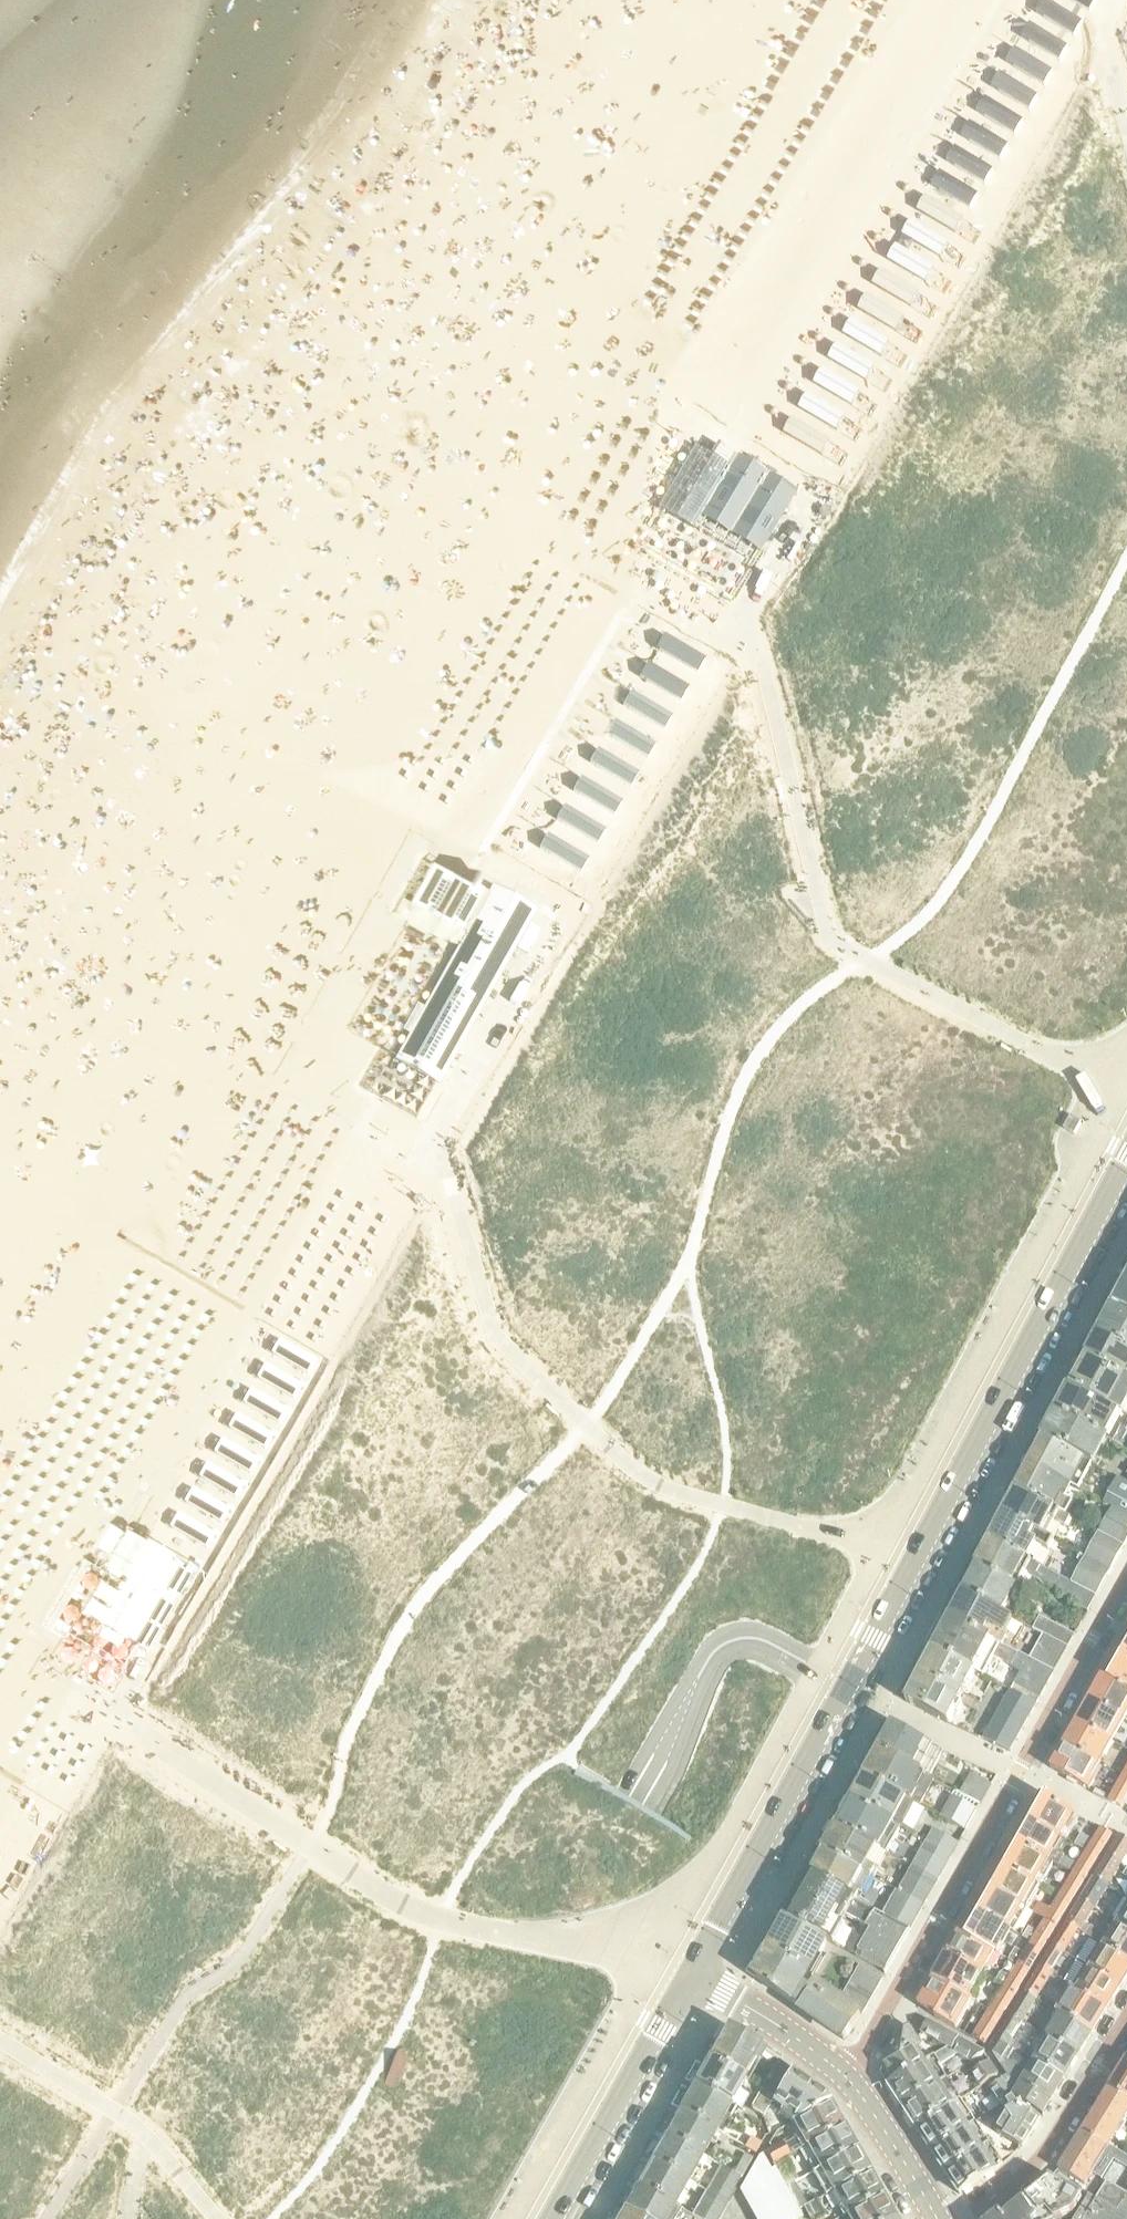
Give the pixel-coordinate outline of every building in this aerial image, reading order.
[(1056,0),(1047,0),(1041,10),(1078,32),(1086,18),(1056,0)] [(1091,9),(1097,0),(1076,0),(1091,9)] [(1071,44),(1034,22),(1025,36),(1062,58),(1071,44)] [(1055,70),(1018,48),(1009,62),(1046,84),(1055,70)] [(1039,96),(1002,75),(994,89),(1031,110),(1039,96)] [(1023,123),(986,101),(978,115),(1015,137),(1023,123)] [(1009,146),(972,124),(964,138),(1001,160),(1009,146)] [(995,171),(958,149),(949,163),(986,185),(995,171)] [(979,196),(943,174),(934,188),(971,210),(979,196)] [(965,220),(928,198),(920,212),(957,234),(965,220)] [(952,242),(915,221),(906,235),(943,256),(952,242)] [(938,266),(901,244),(892,258),(929,280),(938,266)] [(921,293),(884,271),(876,285),(913,307),(921,293)] [(907,316),(870,294),(862,309),(899,330),(907,316)] [(893,340),(856,318),(848,332),(885,354),(893,340)] [(878,365),(841,343),(833,357),(870,379),(878,365)] [(863,390),(826,369),(818,383),(855,404),(863,390)] [(848,416),(811,394),(802,408),(839,430),(848,416)] [(827,439),(790,417),(782,431),(819,453),(827,439)] [(728,449),(690,513),(761,555),(799,491),(728,449)] [(663,639),(655,653),(694,677),(702,664),(663,639)] [(672,713),(680,700),(640,675),(632,688),(672,713)] [(648,750),(657,736),(618,712),(609,726),(648,750)] [(625,788),(634,773),(595,749),(585,764),(625,788)] [(601,825),(611,810),(572,786),(562,801),(601,825)] [(578,863),(588,848),(548,823),(539,839),(578,863)] [(397,1058),(397,1060),(400,1062),(401,1060),(417,1069),(416,1070),(419,1072),(420,1071),(436,1080),(435,1081),(436,1082),(439,1083),(441,1080),(439,1079),(533,911),(494,889),(490,897),(434,865),(435,864),(431,862),(430,864),(429,866),(431,867),(413,898),(412,897),(410,900),(413,903),(414,901),(423,906),(422,907),(426,909),(427,908),(448,920),(447,921),(451,924),(452,922),(470,932),(460,950),(436,994),(426,1011),(418,1007),(405,1030),(413,1034),(401,1054),(400,1057),(399,1056),(397,1058)] [(1062,1129),(1074,1136),(1081,1124),(1069,1117),(1062,1129)] [(1114,1308),(1126,1315),(1126,1283),(1114,1308)] [(1114,1308),(1099,1336),(1126,1351),(1126,1315),(1114,1308)] [(1086,1360),(1126,1382),(1126,1351),(1099,1336),(1086,1360)] [(274,1357),(268,1368),(306,1390),(312,1379),(274,1357)] [(1086,1360),(1085,1361),(1086,1362),(1073,1386),(1071,1389),(1118,1414),(1121,1415),(1126,1404),(1126,1382),(1086,1360)] [(260,1382),(254,1393),(293,1415),(299,1404),(260,1382)] [(1105,1438),(1118,1414),(1071,1389),(1058,1413),(1105,1438)] [(247,1409),(241,1419),(279,1441),(285,1431),(247,1409)] [(1110,1440),(1105,1438),(1058,1413),(1044,1440),(1091,1464),(1096,1467),(1110,1440)] [(232,1432),(226,1443),(264,1465),(270,1454),(232,1432)] [(1077,1489),(1091,1464),(1044,1440),(1031,1465),(1072,1486),(1077,1489)] [(217,1457),(211,1468),(249,1490),(255,1479),(217,1457)] [(1072,1486),(1031,1465),(1018,1490),(1065,1515),(1072,1501),(1066,1498),(1072,1486)] [(1117,1478),(1103,1503),(1112,1508),(1126,1516),(1126,1483),(1117,1478)] [(204,1481),(197,1491),(236,1514),(242,1503),(204,1481)] [(1069,1517),(1065,1515),(1018,1490),(1012,1502),(1009,1500),(1004,1511),(1006,1512),(1005,1515),(1047,1537),(1054,1522),(1064,1527),(1069,1517)] [(1098,1532),(1124,1546),(1126,1540),(1126,1516),(1112,1508),(1098,1532)] [(183,1531),(155,1515),(114,1587),(126,1594),(100,1639),(139,1661),(188,1574),(166,1561),(183,1531)] [(1054,1541),(1047,1537),(1005,1515),(999,1525),(1000,1526),(992,1539),(991,1540),(1032,1562),(1040,1547),(1049,1551),(1054,1541)] [(1110,1571),(1124,1546),(1098,1532),(1084,1557),(1110,1571)] [(1070,1582),(1032,1562),(991,1540),(984,1554),(982,1553),(976,1564),(978,1565),(976,1569),(1017,1590),(1025,1573),(1067,1596),(1071,1602),(1088,1611),(1096,1596),(1070,1582)] [(1084,1557),(1070,1582),(1096,1596),(1110,1571),(1084,1557)] [(1004,1614),(1017,1590),(976,1569),(964,1592),(1004,1614)] [(1013,1619),(1004,1614),(964,1592),(955,1609),(953,1608),(949,1615),(951,1616),(950,1618),(1002,1644),(1008,1633),(1006,1632),(1013,1619)] [(1044,1635),(1067,1647),(1074,1635),(1039,1615),(1032,1629),(1044,1635)] [(1031,1659),(1002,1644),(950,1618),(943,1632),(941,1630),(933,1645),(935,1647),(933,1651),(975,1672),(982,1677),(994,1655),(1011,1664),(1010,1666),(1020,1672),(1014,1683),(1040,1697),(1054,1672),(1031,1659)] [(1044,1635),(1031,1659),(1054,1672),(1067,1647),(1044,1635)] [(1126,1658),(1126,1638),(1118,1654),(1126,1658)] [(948,1723),(975,1672),(933,1651),(906,1702),(948,1723)] [(1118,1654),(1106,1676),(1126,1689),(1126,1658),(1118,1654)] [(1106,1676),(1103,1675),(1090,1698),(1125,1718),(1126,1715),(1126,1689),(1106,1676)] [(1010,1690),(1003,1705),(1029,1717),(1036,1704),(1010,1690)] [(1090,1698),(1077,1721),(1112,1741),(1125,1718),(1090,1698)] [(1022,1729),(1029,1717),(1003,1705),(996,1717),(1022,1729)] [(996,1717),(990,1728),(1016,1740),(1022,1729),(996,1717)] [(1100,1764),(1112,1741),(1077,1721),(1064,1744),(1100,1764)] [(894,1725),(880,1750),(920,1772),(933,1747),(894,1725)] [(983,1739),(1001,1747),(1010,1751),(1016,1740),(990,1728),(983,1739)] [(1092,1777),(1100,1764),(1064,1744),(1050,1768),(1089,1789),(1095,1779),(1092,1777)] [(923,1774),(920,1772),(880,1750),(879,1752),(879,1753),(877,1752),(871,1763),(873,1764),(872,1765),(866,1776),(913,1802),(919,1791),(914,1789),(923,1774)] [(965,1775),(955,1791),(980,1805),(997,1775),(979,1767),(972,1779),(965,1775)] [(903,1820),(913,1802),(866,1776),(866,1777),(865,1776),(857,1790),(858,1790),(852,1801),(894,1824),(899,1826),(903,1820)] [(1120,1776),(1109,1795),(1096,1788),(1093,1792),(1107,1799),(1120,1807),(1126,1795),(1126,1780),(1120,1776)] [(1079,1816),(1041,1795),(1028,1817),(1066,1838),(1079,1816)] [(951,1796),(940,1816),(965,1830),(977,1810),(951,1796)] [(901,1827),(894,1824),(852,1801),(851,1803),(849,1802),(842,1814),(845,1815),(839,1826),(887,1852),(901,1827)] [(1028,1817),(1015,1841),(1053,1861),(1058,1865),(1063,1856),(1058,1852),(1066,1838),(1028,1817)] [(831,1840),(825,1851),(870,1875),(873,1877),(887,1852),(839,1826),(837,1829),(834,1827),(828,1839),(831,1840)] [(932,1828),(925,1841),(951,1856),(958,1843),(932,1828)] [(1074,1843),(1086,1849),(1099,1857),(1112,1834),(1101,1828),(1094,1840),(1081,1833),(1074,1843)] [(1126,1866),(1126,1856),(1126,1854),(1126,1839),(1119,1835),(1108,1855),(1122,1863),(1126,1866)] [(911,1866),(938,1880),(951,1856),(925,1841),(911,1866)] [(1040,1884),(1053,1861),(1015,1841),(1003,1863),(1040,1884)] [(1086,1849),(1072,1873),(1085,1880),(1099,1857),(1086,1849)] [(861,1892),(870,1875),(825,1851),(823,1854),(821,1853),(815,1863),(817,1865),(811,1876),(855,1900),(859,1891),(861,1892)] [(1112,1879),(1122,1863),(1108,1855),(1094,1877),(1108,1886),(1116,1891),(1121,1884),(1112,1879)] [(1031,1900),(1040,1884),(1003,1863),(990,1887),(1023,1906),(1028,1898),(1031,1900)] [(911,1866),(898,1890),(924,1905),(938,1880),(911,1866)] [(1071,1902),(1085,1880),(1072,1873),(1059,1895),(1071,1902)] [(789,1908),(781,1916),(787,1919),(826,1941),(834,1945),(845,1926),(840,1923),(845,1915),(870,1928),(858,1950),(864,1954),(861,1960),(886,1973),(889,1968),(910,1930),(879,1913),(855,1900),(811,1876),(810,1878),(794,1908),(793,1910),(789,1908)] [(1094,1877),(1080,1900),(1094,1908),(1108,1886),(1094,1877)] [(1027,1908),(1023,1906),(990,1887),(977,1910),(1010,1929),(1014,1931),(1027,1908)] [(924,1905),(898,1890),(895,1889),(882,1914),(910,1929),(924,1905)] [(1033,1911),(1045,1918),(1057,1925),(1071,1902),(1059,1895),(1051,1909),(1038,1901),(1033,1911)] [(1078,1930),(1099,1943),(1104,1935),(1085,1923),(1094,1908),(1080,1900),(1066,1923),(1078,1930)] [(1115,1921),(1126,1928),(1126,1901),(1115,1921)] [(977,1910),(964,1934),(997,1952),(1010,1929),(977,1910)] [(1043,1948),(1057,1925),(1045,1918),(1037,1932),(1027,1926),(1022,1935),(1031,1940),(1043,1948)] [(770,1950),(755,1978),(792,2003),(793,2002),(802,2008),(801,2009),(845,2040),(861,2017),(870,2002),(876,1990),(883,1978),(860,1965),(853,1977),(846,1989),(839,2002),(815,1985),(811,1990),(802,1984),(808,1973),(826,1941),(787,1919),(770,1950)] [(1115,1921),(1101,1944),(1126,1959),(1126,1928),(1115,1921)] [(1062,1930),(1053,1945),(1064,1952),(1078,1930),(1066,1923),(1062,1930)] [(996,1954),(997,1952),(964,1934),(960,1931),(947,1954),(984,1975),(989,1966),(987,1965),(994,1953),(996,1954)] [(1008,1958),(1018,1964),(1029,1971),(1043,1948),(1031,1940),(1024,1953),(1014,1947),(1008,1958)] [(1088,1966),(1121,1986),(1126,1976),(1126,1959),(1101,1944),(1088,1966)] [(1039,1968),(1050,1975),(1064,1952),(1053,1945),(1039,1968)] [(984,1976),(984,1975),(947,1954),(934,1977),(969,1997),(981,1975),(984,1976)] [(1004,1986),(1016,1993),(1029,1971),(1018,1964),(1009,1977),(1000,1971),(994,1981),(1004,1986)] [(1107,2009),(1121,1986),(1088,1966),(1074,1989),(1107,2009)] [(1039,1968),(1025,1991),(1037,1998),(1046,1982),(1062,1991),(1060,1996),(1063,1997),(1056,2010),(1058,2011),(1093,2032),(1107,2009),(1074,1989),(1050,1975),(1039,1968)] [(969,1997),(934,1977),(918,2005),(936,2015),(935,2017),(956,2029),(960,2031),(965,2021),(961,2019),(964,2013),(961,2011),(969,1997)] [(1004,1986),(990,2009),(1002,2016),(1016,1993),(1004,1986)] [(1011,2013),(1023,2021),(1037,1998),(1025,1991),(1011,2013)] [(972,2038),(985,2045),(1002,2016),(990,2009),(981,2024),(971,2019),(963,2032),(972,2038)] [(1093,2032),(1058,2011),(1045,2034),(1048,2036),(1079,2055),(1093,2032)] [(1011,2013),(997,2037),(1010,2045),(1011,2044),(1009,2043),(1018,2027),(1022,2021),(1023,2021),(1011,2013)] [(921,2032),(946,2047),(952,2051),(958,2038),(928,2021),(921,2032)] [(758,2063),(765,2051),(758,2047),(727,2029),(726,2031),(722,2029),(722,2028),(721,2027),(713,2043),(714,2043),(714,2042),(718,2044),(708,2062),(744,2082),(745,2079),(747,2080),(757,2063),(758,2063)] [(880,2073),(888,2085),(930,2058),(910,2028),(905,2031),(905,2030),(880,2073)] [(1048,2036),(1034,2059),(1065,2078),(1079,2055),(1048,2036)] [(998,2063),(1007,2077),(1003,2079),(1015,2097),(1018,2099),(1043,2114),(1065,2078),(1034,2059),(1026,2054),(1019,2066),(1006,2060),(1009,2056),(1006,2054),(1010,2045),(997,2037),(989,2049),(998,2063)] [(984,2053),(958,2038),(952,2051),(946,2047),(930,2058),(888,2085),(902,2107),(946,2078),(938,2066),(957,2054),(971,2062),(985,2054),(984,2053)] [(1126,2058),(1126,2059),(1109,2088),(1108,2087),(1108,2088),(1126,2100),(1126,2058)] [(776,2059),(758,2091),(774,2100),(792,2070),(790,2069),(776,2059)] [(708,2062),(694,2087),(730,2107),(744,2082),(708,2062)] [(999,2076),(990,2062),(971,2074),(980,2088),(999,2076)] [(812,2085),(792,2070),(774,2100),(772,2104),(780,2110),(777,2115),(794,2124),(832,2105),(830,2101),(829,2101),(825,2098),(827,2096),(812,2085)] [(961,2100),(946,2078),(902,2107),(916,2127),(952,2103),(953,2105),(961,2100)] [(1001,2106),(1015,2097),(1003,2079),(990,2088),(1001,2106)] [(694,2087),(680,2112),(716,2132),(725,2115),(730,2118),(734,2110),(730,2107),(694,2087)] [(1108,2088),(1082,2131),(1081,2132),(1082,2132),(1126,2160),(1126,2159),(1126,2156),(1110,2145),(1126,2117),(1126,2100),(1108,2088)] [(751,2110),(762,2116),(764,2117),(772,2104),(774,2100),(758,2091),(750,2106),(753,2107),(751,2110)] [(1001,2106),(1007,2115),(997,2133),(1020,2148),(1029,2138),(1033,2131),(1041,2119),(1015,2103),(1018,2099),(1015,2097),(1001,2106)] [(916,2127),(931,2151),(968,2128),(953,2105),(952,2103),(916,2127)] [(844,2127),(832,2105),(794,2124),(800,2135),(783,2144),(782,2142),(766,2151),(767,2154),(774,2167),(786,2160),(802,2151),(808,2148),(844,2127)] [(680,2112),(666,2137),(702,2158),(716,2132),(680,2112)] [(945,2172),(989,2143),(975,2122),(968,2128),(931,2151),(945,2172)] [(857,2150),(844,2127),(808,2148),(820,2170),(857,2150)] [(1123,2165),(1126,2160),(1082,2132),(1059,2170),(1058,2171),(1085,2187),(1105,2154),(1123,2165)] [(666,2137),(652,2163),(688,2183),(702,2158),(666,2137)] [(744,2146),(755,2152),(760,2143),(749,2138),(744,2146)] [(1003,2164),(989,2143),(945,2172),(954,2186),(959,2194),(997,2170),(996,2170),(1003,2164)] [(870,2173),(857,2150),(820,2170),(813,2174),(826,2197),(832,2193),(870,2173)] [(719,2167),(740,2179),(752,2158),(743,2154),(732,2174),(719,2167)] [(775,2169),(770,2171),(763,2157),(759,2160),(739,2194),(753,2218),(801,2218),(785,2189),(775,2169)] [(785,2189),(795,2184),(798,2182),(786,2161),(774,2167),(775,2169),(785,2189)] [(652,2163),(638,2188),(674,2208),(688,2183),(652,2163)] [(705,2192),(711,2195),(726,2204),(740,2179),(719,2167),(705,2192)] [(883,2196),(870,2173),(832,2193),(845,2217),(883,2196)] [(1074,2207),(1081,2197),(1050,2179),(1002,2218),(1050,2218),(1051,2218),(1052,2218),(1059,2218),(1071,2214),(1074,2207)] [(1107,2181),(1097,2199),(1116,2210),(1126,2193),(1107,2181)] [(795,2184),(785,2189),(797,2212),(803,2209),(808,2206),(795,2184)] [(636,2218),(668,2218),(674,2208),(638,2188),(624,2212),(636,2218)] [(1097,2199),(1088,2193),(1084,2199),(1078,2210),(1087,2216),(1097,2199)] [(1126,2193),(1116,2210),(1111,2218),(1126,2218),(1126,2193)] [(711,2195),(707,2201),(705,2200),(699,2211),(701,2212),(697,2218),(718,2218),(726,2204),(711,2195)] [(883,2196),(845,2217),(847,2218),(895,2218),(883,2196)] [(803,2209),(808,2218),(815,2218),(823,2215),(816,2202),(808,2206),(803,2209)] [(1087,2216),(1078,2210),(1072,2218),(1085,2218),(1087,2216)]
